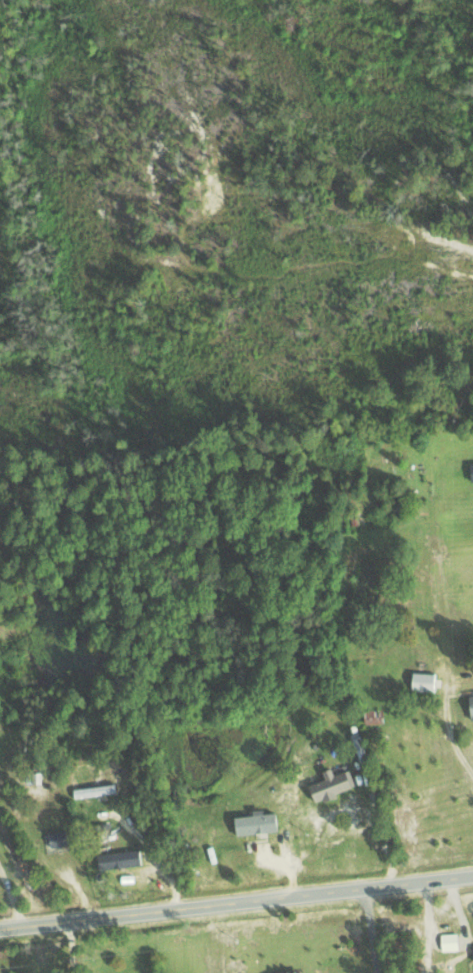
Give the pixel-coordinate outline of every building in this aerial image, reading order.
[(434,691),(435,673),(410,672),(410,691),(434,691)] [(306,785),(312,802),(355,787),(348,769),(332,775),(329,768),(320,771),(323,779),(306,785)] [(71,787),(72,796),(113,794),(112,785),(71,787)] [(261,813),(260,809),(250,810),(251,815),(232,816),(233,834),(277,832),(275,812),(261,813)] [(48,848),(66,844),(64,830),(45,833),(48,848)] [(140,867),(139,851),(96,853),(97,868),(140,867)]
